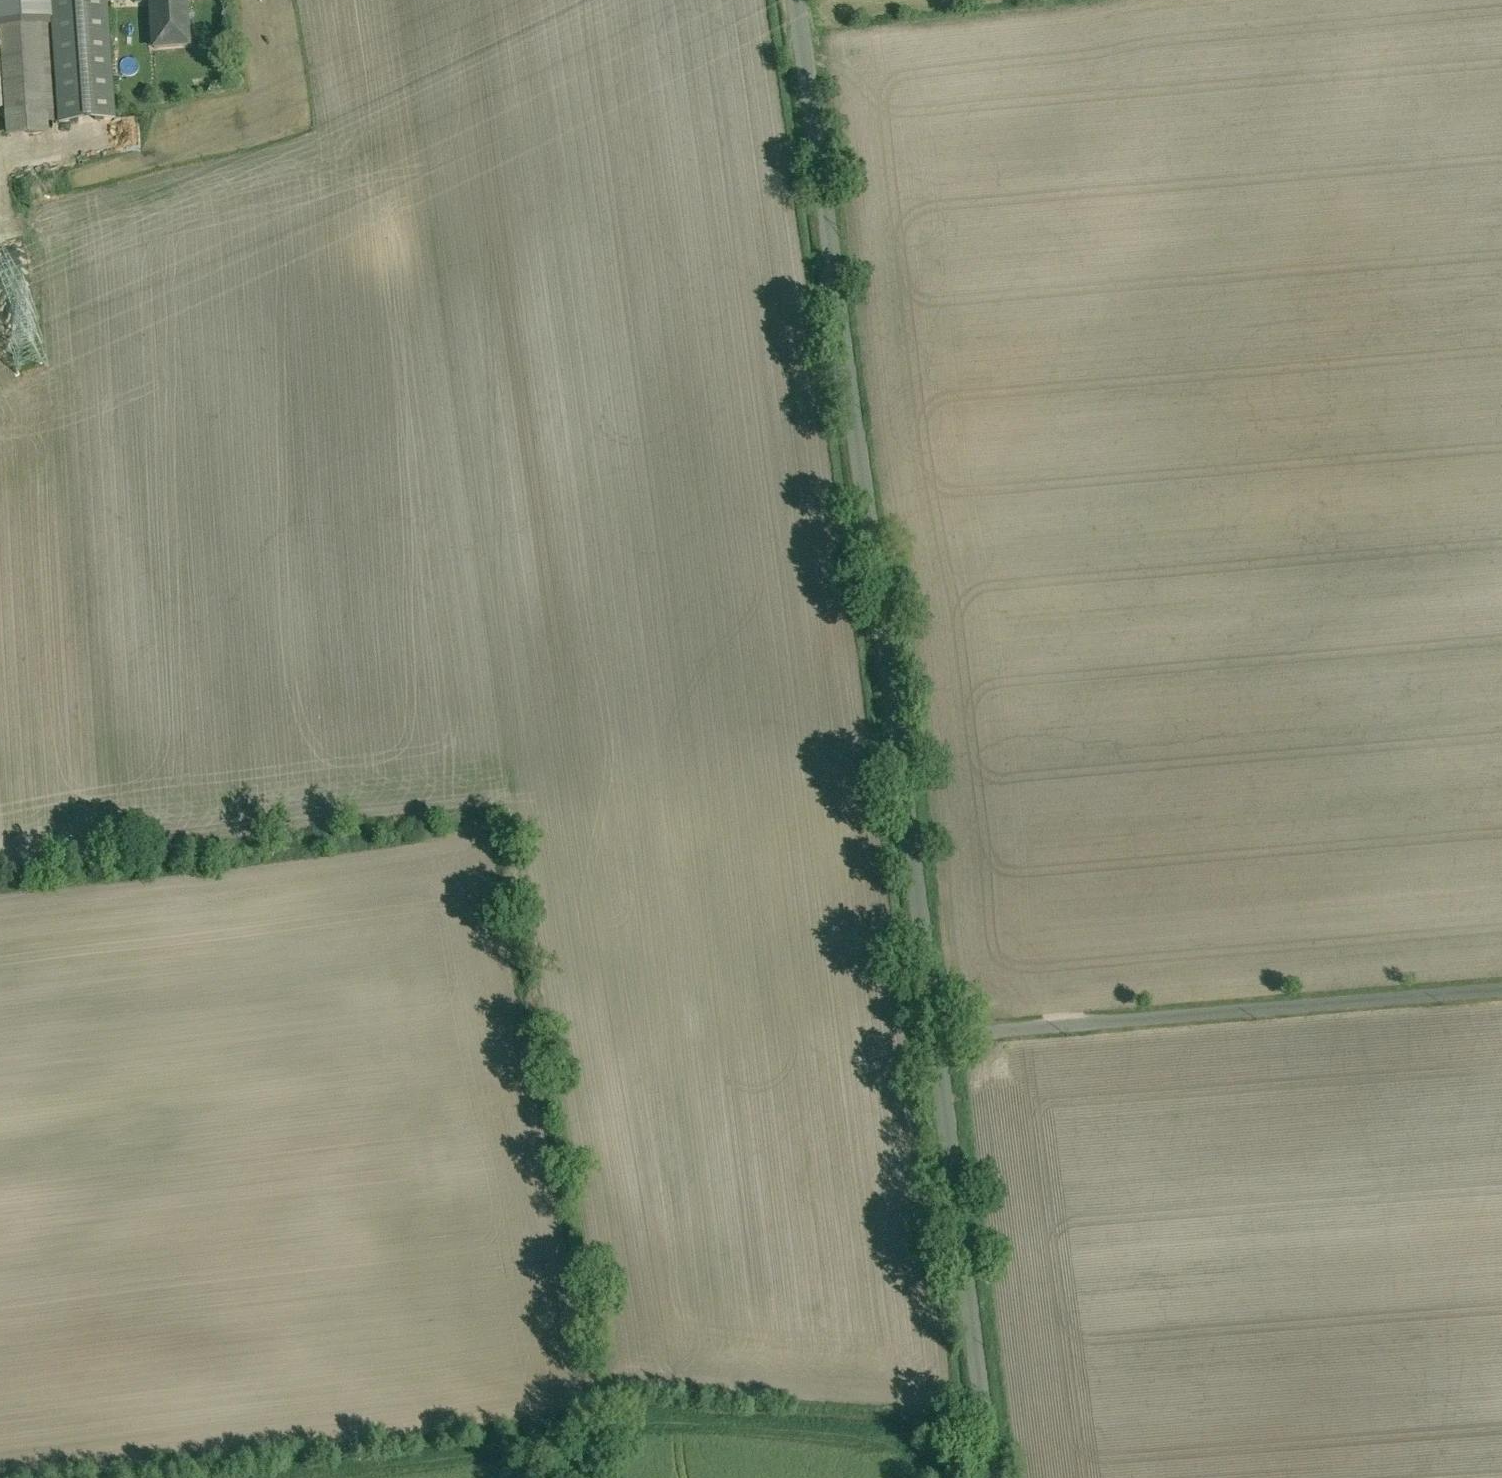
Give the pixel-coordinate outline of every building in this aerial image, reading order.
[(1,13),(8,116),(42,113),(39,86),(113,80),(107,0),(0,0),(1,13)] [(154,50),(180,48),(177,0),(151,0),(154,50)] [(8,116),(7,116),(8,138),(56,135),(55,113),(42,113),(8,116)]
